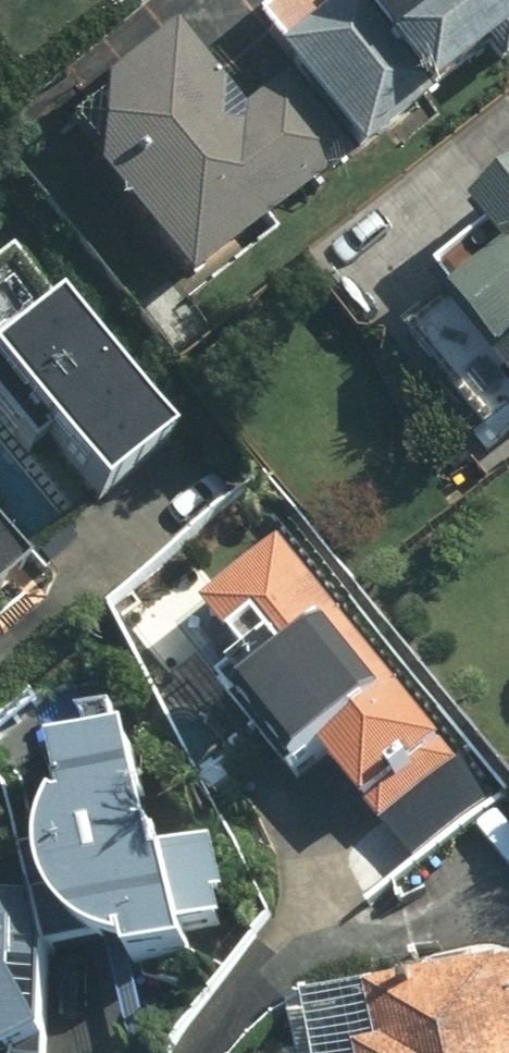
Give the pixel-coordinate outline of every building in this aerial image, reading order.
[(286,44),(375,155),(508,39),(508,0),(340,0),(286,44)] [(289,81),(251,110),(184,26),(119,78),(110,173),(201,280),(353,161),(289,81)] [(21,256),(0,276),(0,357),(132,502),(194,446),(21,256)] [(474,286),(508,331),(508,258),(474,286)] [(0,520),(0,599),(39,563),(0,520)] [(272,665),(244,688),(315,775),(344,751),(389,806),(463,746),(302,548),(226,609),(272,665)] [(180,857),(148,733),(78,751),(90,805),(81,816),(74,830),(68,849),(68,872),(90,918),(113,935),(152,943),(154,963),(205,951),(202,938),(253,925),(232,843),(180,857)] [(69,1039),(35,971),(51,903),(0,901),(0,1052),(41,1052),(69,1039)] [(506,962),(505,956),(378,982),(389,1036),(370,1040),(373,1052),(508,1052),(508,961),(506,962)]
